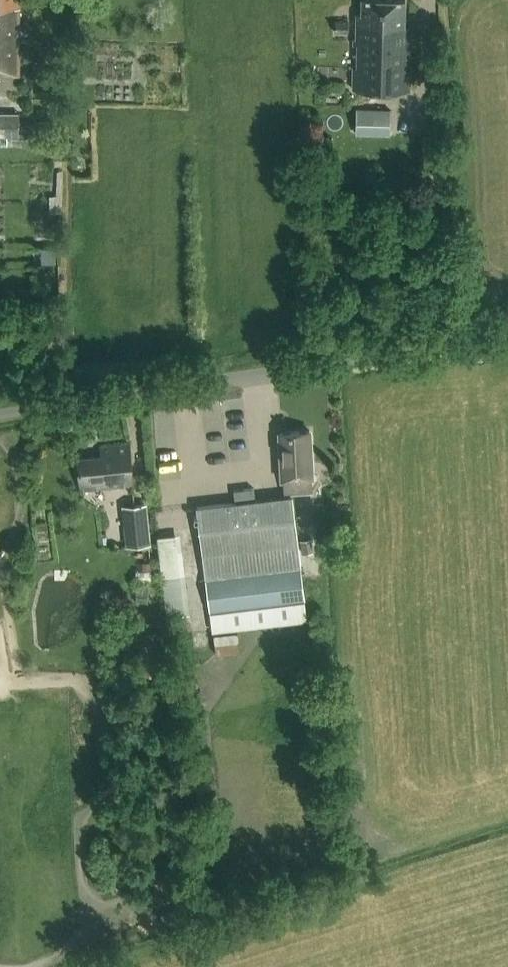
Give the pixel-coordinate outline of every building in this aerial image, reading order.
[(20,0),(0,0),(0,75),(20,75),(20,0)] [(412,30),(411,30),(406,23),(406,0),(363,0),(363,11),(358,11),(357,31),(355,31),(354,86),(410,88),(412,30)] [(349,32),(349,19),(335,20),(335,32),(349,32)] [(393,108),(358,107),(358,133),(392,133),(393,108)] [(20,121),(20,112),(0,112),(0,136),(12,136),(12,144),(28,145),(29,121),(20,121)] [(312,476),(313,476),(311,430),(281,432),(283,478),(284,478),(285,492),(313,491),(312,476)] [(105,487),(133,484),(129,445),(102,448),(102,455),(78,458),(81,489),(105,486),(105,487)] [(236,502),(198,507),(213,630),(309,618),(294,495),(256,500),(255,487),(235,490),(236,502)] [(153,543),(150,502),(126,504),(129,545),(153,543)] [(191,614),(181,534),(158,537),(168,617),(191,614)] [(315,551),(313,537),(301,539),(303,553),(315,551)] [(238,631),(214,634),(217,653),(240,650),(238,631)] [(161,673),(157,641),(139,643),(143,675),(161,673)]
